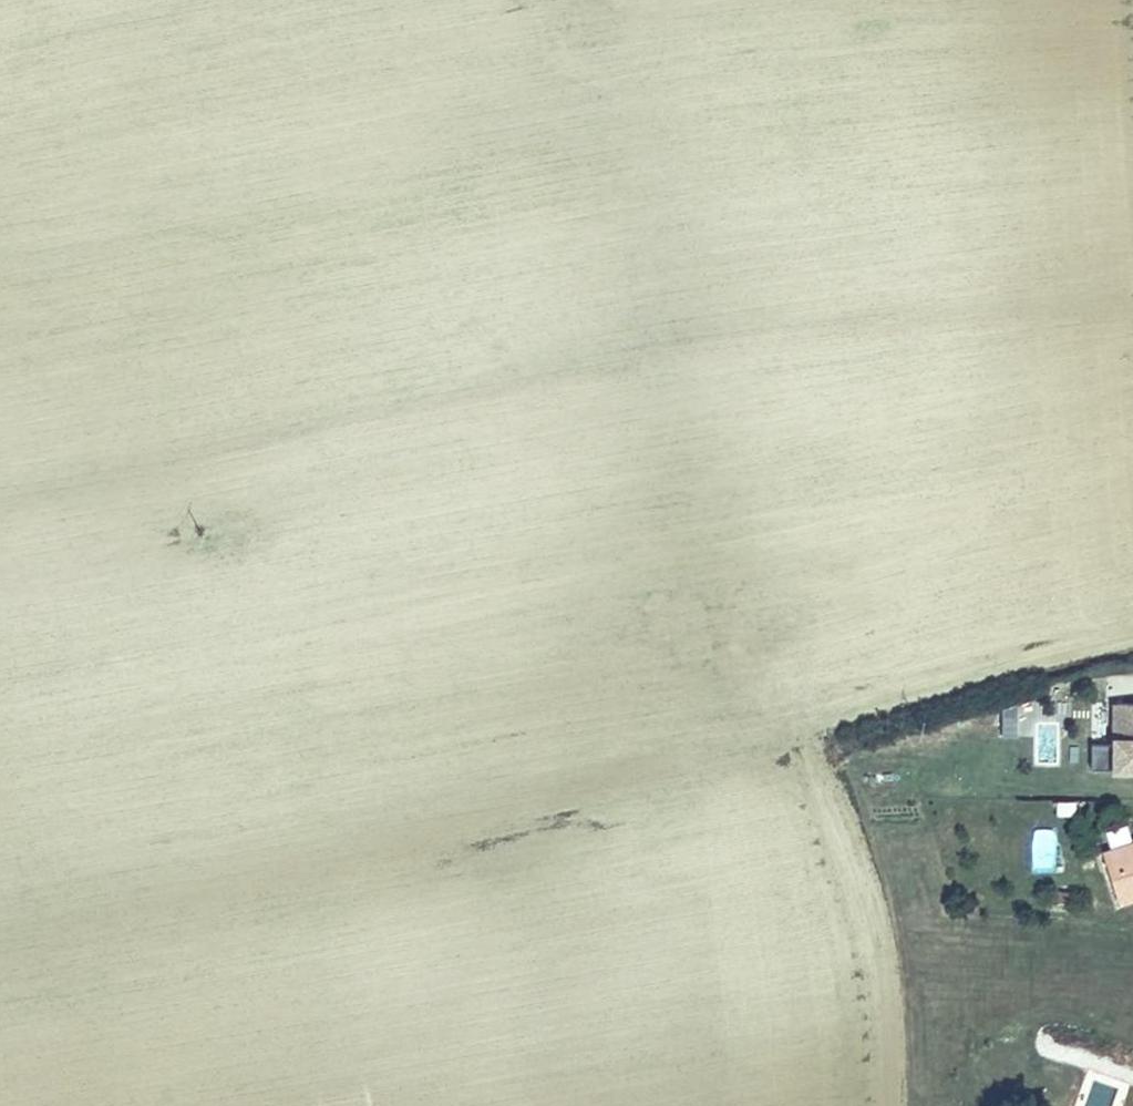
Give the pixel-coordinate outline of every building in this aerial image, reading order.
[(1117,699),(1117,741),(1093,741),(1093,766),(1132,767),(1132,700),(1117,699)] [(1004,705),(1004,731),(1017,731),(1017,705),(1004,705)] [(1054,869),(1057,826),(1033,825),(1031,867),(1054,869)] [(1107,851),(1122,898),(1132,895),(1132,842),(1107,851)]
